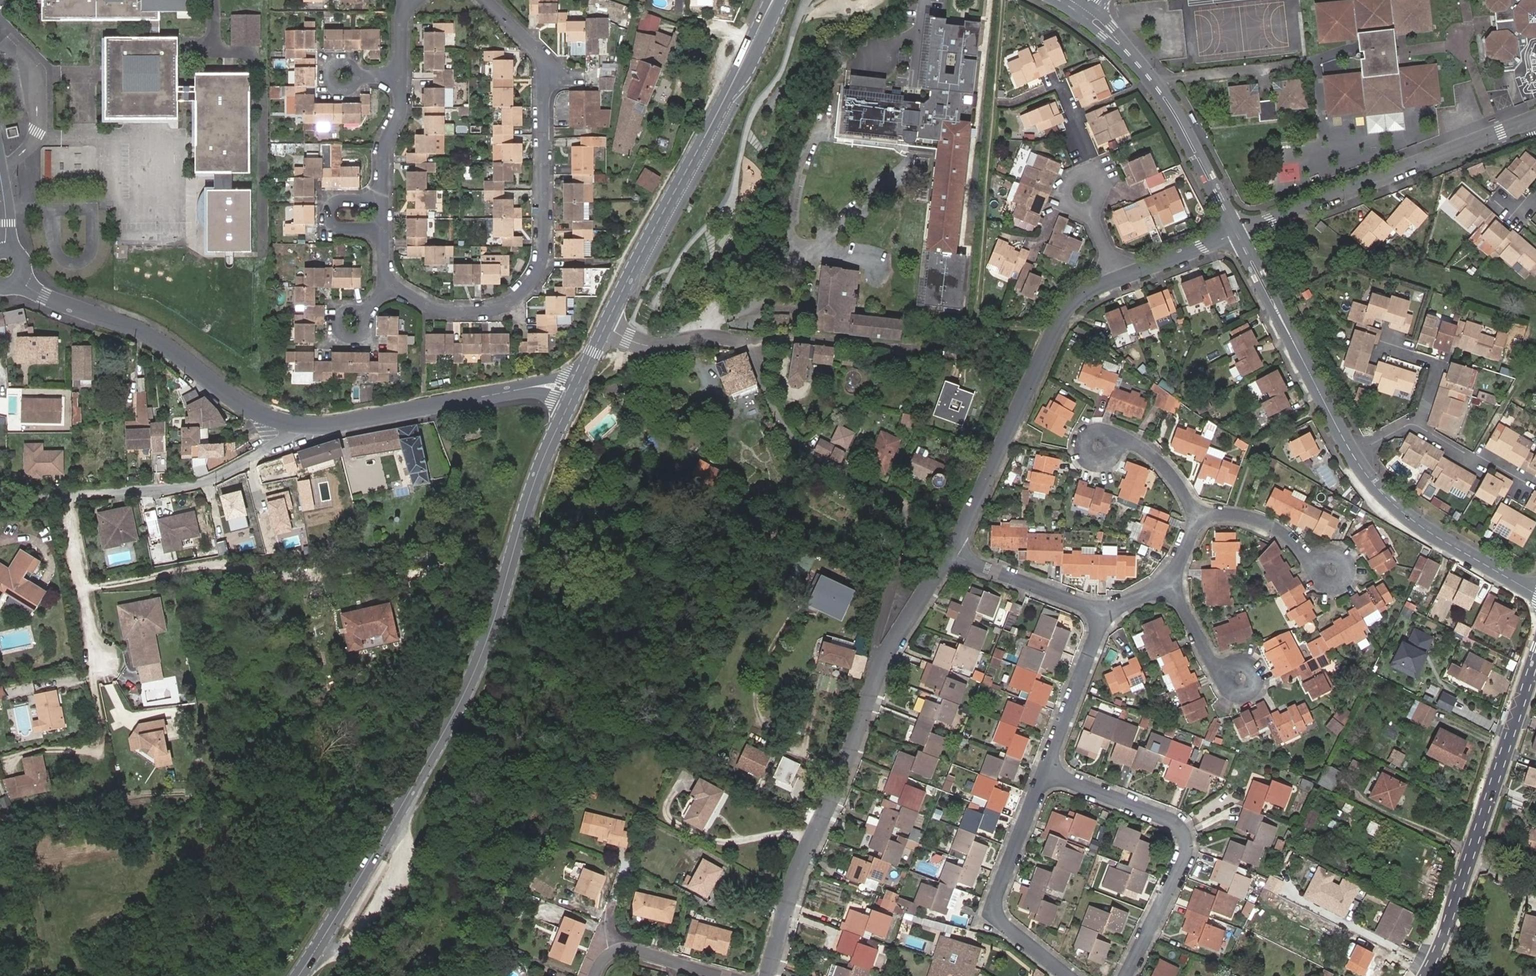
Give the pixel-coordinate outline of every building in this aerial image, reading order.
[(178,38),(160,37),(161,12),(186,13),(186,0),(36,0),(36,3),(41,3),(41,19),(148,20),(148,38),(100,38),(98,123),(122,123),(167,123),(178,122),(179,101),(191,101),(191,144),(191,174),(211,174),(211,190),(200,188),(201,196),(201,228),(203,252),(251,252),(251,190),(231,190),(231,175),(250,174),(250,150),(249,73),(191,74),(192,87),(177,87),(178,38)] [(556,3),(555,0),(528,0),(528,13),(537,13),(537,22),(556,22),(556,13),(556,3)] [(1313,5),(1318,42),(1359,37),(1363,72),(1359,72),(1321,77),(1326,114),(1363,110),(1360,86),(1397,82),(1400,106),(1437,102),(1432,64),(1395,69),(1392,34),(1429,29),(1426,0),(1351,0),(1313,5)] [(1485,2),(1493,9),(1497,9),(1500,29),(1490,30),(1485,36),(1484,37),(1486,54),(1495,62),(1496,67),(1502,72),(1514,70),(1521,62),(1520,53),(1526,46),(1527,45),(1526,37),(1535,36),(1535,0),(1485,0),(1485,2)] [(584,42),(584,22),(566,22),(566,13),(556,13),(556,22),(556,32),(566,32),(566,42),(584,42)] [(611,152),(622,154),(629,154),(669,49),(655,43),(656,32),(659,18),(643,13),(638,32),(630,69),(623,91),(611,152)] [(232,15),(232,47),(261,47),(261,15),(232,15)] [(584,55),(596,55),(596,35),(606,36),(606,16),(584,15),(584,22),(584,42),(584,55)] [(958,125),(962,96),(973,97),(982,27),(931,20),(922,91),(930,92),(929,101),(923,106),(884,100),(885,88),(850,83),(848,100),(842,100),(843,96),(839,95),(833,139),(851,141),(850,146),(900,152),(902,154),(911,155),(914,154),(936,157),(916,307),(932,310),(931,314),(938,315),(939,311),(955,313),(963,258),(951,257),(969,126),(958,125)] [(287,51),(287,59),(294,60),(305,59),(305,51),(313,51),(313,23),(304,24),(305,32),(295,33),(295,51),(287,51)] [(422,34),(423,52),(441,52),(441,33),(450,33),(450,25),(431,25),(432,33),(422,34)] [(324,33),(324,51),(352,51),(352,32),(324,33)] [(352,32),(352,51),(371,50),(371,60),(380,60),(379,32),(352,32)] [(655,43),(669,49),(673,38),(656,32),(655,43)] [(1041,59),(1047,74),(1055,71),(1053,67),(1051,63),(1062,58),(1055,40),(1044,45),(1046,48),(1037,52),(1041,59)] [(432,71),(432,80),(451,80),(451,71),(442,71),(441,52),(423,52),(423,71),(432,71)] [(492,79),(511,79),(510,60),(501,60),(500,52),(483,52),(483,60),(491,61),(492,79)] [(1038,78),(1039,78),(1047,74),(1041,59),(1033,62),(1028,52),(1017,56),(1019,61),(1007,67),(1015,88),(1026,83),(1025,80),(1031,77),(1037,74),(1038,78)] [(1051,63),(1053,67),(1064,62),(1062,58),(1051,63)] [(314,87),(313,59),(305,59),(294,60),(295,87),(304,87),(314,87)] [(1079,100),(1079,101),(1082,108),(1098,101),(1109,96),(1102,78),(1104,77),(1099,65),(1091,68),(1069,78),(1073,88),(1078,86),(1083,99),(1079,100)] [(851,76),(850,83),(885,88),(886,81),(851,76)] [(598,78),(598,91),(612,91),(612,86),(614,78),(598,78)] [(511,107),(511,79),(492,79),(492,107),(501,107),(511,107)] [(451,80),(432,80),(432,88),(423,88),(423,107),(442,107),(451,107),(451,80)] [(1289,109),(1299,107),(1306,107),(1304,93),(1304,89),(1300,90),(1299,80),(1281,83),(1282,91),(1274,92),(1275,99),(1257,101),(1256,94),(1247,95),(1246,86),(1227,88),(1230,115),(1244,114),(1257,112),(1258,116),(1258,121),(1277,119),(1276,114),(1276,110),(1289,109)] [(1366,134),(1403,130),(1400,106),(1397,82),(1360,86),(1363,110),(1366,134)] [(1282,91),(1281,83),(1273,83),(1274,92),(1282,91)] [(1255,85),(1246,86),(1247,95),(1256,94),(1255,85)] [(1073,88),(1079,100),(1083,99),(1078,86),(1073,88)] [(280,87),(270,87),(269,99),(280,99),(280,97),(280,87)] [(295,87),(286,87),(286,96),(286,97),(286,115),(295,115),(305,115),(305,123),(314,123),(314,105),(314,96),(305,96),(304,87),(295,87)] [(598,94),(598,91),(568,91),(568,95),(569,113),(574,113),(574,119),(569,119),(569,128),(598,128),(598,110),(598,94)] [(369,95),(360,96),(360,102),(360,105),(341,105),(341,123),(360,123),(361,115),(369,115),(369,95)] [(1026,130),(1037,126),(1040,133),(1063,123),(1055,104),(1021,119),(1026,130)] [(314,123),(341,123),(341,105),(317,105),(314,105),(314,123)] [(423,107),(424,135),(433,134),(443,135),(451,134),(451,124),(442,123),(442,107),(423,107)] [(458,107),(458,115),(468,115),(468,107),(458,107)] [(520,126),(519,107),(511,107),(501,107),(501,126),(493,126),(493,134),(512,135),(512,126),(520,126)] [(1094,136),(1098,145),(1120,136),(1115,124),(1120,122),(1115,111),(1108,115),(1104,107),(1084,116),(1088,123),(1092,121),(1098,134),(1094,136)] [(608,128),(610,110),(598,110),(598,128),(608,128)] [(1092,121),(1088,123),(1094,136),(1098,134),(1092,121)] [(1122,121),(1120,122),(1115,124),(1120,136),(1127,133),(1122,121)] [(479,123),(469,123),(469,134),(478,134),(479,123)] [(5,129),(8,138),(18,135),(17,127),(5,129)] [(424,135),(414,134),(415,153),(406,153),(406,162),(414,162),(424,162),(424,153),(433,153),(433,134),(424,135)] [(443,153),(443,135),(433,134),(433,153),(443,153)] [(512,144),(512,135),(493,134),(493,144),(502,144),(502,162),(520,161),(520,144),(512,144)] [(600,147),(600,137),(580,138),(580,147),(571,147),(571,175),(590,174),(591,174),(591,147),(600,147)] [(332,144),(332,168),(332,186),(360,186),(360,168),(340,168),(340,144),(332,144)] [(1120,162),(1127,178),(1134,175),(1129,163),(1147,156),(1145,151),(1120,162)] [(1047,195),(1060,164),(1032,152),(1027,165),(1030,166),(1022,184),(1047,195)] [(1502,188),(1515,199),(1520,193),(1535,175),(1535,161),(1530,155),(1525,152),(1519,159),(1523,163),(1512,176),(1506,171),(1496,183),(1502,188)] [(1127,178),(1127,179),(1130,186),(1144,180),(1156,175),(1147,156),(1129,163),(1134,175),(1127,178)] [(1506,171),(1512,176),(1523,163),(1519,159),(1517,158),(1506,171)] [(295,177),(313,177),(322,177),(322,186),(332,186),(332,168),(322,168),(322,159),(304,159),(304,168),(295,168),(295,177)] [(520,171),(520,161),(502,162),(492,162),(493,181),(484,181),(484,189),(502,189),(502,181),(512,181),(512,170),(520,171)] [(405,172),(405,190),(425,190),(424,172),(433,172),(433,162),(424,162),(414,162),(414,172),(405,172)] [(1483,164),(1466,171),(1472,176),(1486,170),(1483,164)] [(1007,169),(999,165),(996,170),(1005,174),(1007,169)] [(636,183),(649,190),(658,175),(645,167),(636,183)] [(1156,175),(1144,180),(1148,190),(1165,183),(1160,173),(1156,175)] [(590,174),(571,175),(571,183),(562,184),(563,202),(581,202),(590,202),(590,183),(590,174)] [(608,174),(590,174),(590,183),(608,184),(608,174)] [(295,204),(313,204),(313,195),(313,177),(295,177),(295,204)] [(1047,195),(1022,184),(1014,202),(1019,204),(1013,217),(1033,226),(1035,221),(1041,224),(1043,218),(1038,216),(1047,195)] [(1152,198),(1145,201),(1151,216),(1158,213),(1163,224),(1173,220),(1171,214),(1183,209),(1174,188),(1165,192),(1152,198)] [(502,198),(502,189),(484,189),(484,198),(493,198),(493,217),(521,217),(520,208),(512,208),(512,198),(502,198)] [(1478,228),(1490,214),(1484,210),(1460,189),(1448,203),(1461,214),(1456,219),(1468,229),(1473,223),(1478,228)] [(406,208),(406,217),(425,217),(425,208),(434,208),(434,190),(425,190),(405,190),(406,199),(415,199),(415,208),(406,208)] [(1145,201),(1137,205),(1124,210),(1114,214),(1123,235),(1135,231),(1137,236),(1149,232),(1144,219),(1151,216),(1145,201)] [(1389,230),(1397,236),(1408,224),(1414,229),(1424,217),(1406,201),(1385,226),(1389,230)] [(581,202),(563,202),(563,220),(572,220),(572,230),(591,230),(591,220),(590,202),(581,202)] [(313,223),(313,204),(295,204),(295,223),(287,223),(287,232),(305,232),(305,223),(313,223)] [(1385,226),(1371,214),(1350,239),(1364,251),(1369,244),(1375,238),(1379,242),(1389,230),(1385,226)] [(1496,250),(1500,246),(1509,235),(1499,227),(1493,222),(1496,219),(1490,214),(1478,228),(1475,232),(1496,250)] [(425,217),(406,217),(406,245),(426,245),(425,217)] [(502,244),(521,244),(521,235),(512,235),(512,226),(521,225),(521,217),(493,217),(493,235),(502,234),(502,244)] [(1066,226),(1068,220),(1060,217),(1054,232),(1058,233),(1052,246),(1048,244),(1044,255),(1065,264),(1070,252),(1075,254),(1080,242),(1067,236),(1062,234),(1066,226)] [(1321,232),(1326,226),(1320,221),(1316,227),(1321,232)] [(1071,228),(1066,226),(1062,234),(1067,236),(1071,228)] [(591,230),(572,230),(572,238),(563,238),(564,257),(582,257),(582,237),(591,237),(591,230)] [(1054,232),(1048,244),(1052,246),(1058,233),(1054,232)] [(1472,236),(1493,254),(1496,250),(1475,232),(1472,236)] [(1517,237),(1511,232),(1509,235),(1500,246),(1506,251),(1501,256),(1514,267),(1519,262),(1531,272),(1535,266),(1535,253),(1517,237)] [(591,237),(582,237),(582,257),(591,256),(591,237)] [(1369,244),(1364,251),(1369,255),(1374,248),(1379,242),(1375,238),(1369,244)] [(1016,280),(1023,264),(1027,253),(1021,251),(1019,254),(1006,249),(1007,246),(997,241),(988,262),(1001,267),(998,273),(1016,280)] [(426,245),(406,245),(406,253),(425,253),(426,263),(444,263),(444,254),(453,254),(453,244),(426,245)] [(345,245),(335,245),(335,256),(345,256),(345,245)] [(1019,254),(1021,251),(1007,246),(1006,249),(1019,254)] [(480,263),(480,282),(500,281),(500,272),(508,272),(508,253),(500,253),(500,263),(480,263)] [(332,267),(331,286),(360,286),(360,267),(342,267),(342,258),(332,259),(332,267)] [(1001,267),(988,262),(986,267),(998,273),(1001,267)] [(453,282),(480,282),(480,263),(453,263),(453,282)] [(1016,280),(1014,286),(1022,290),(1020,293),(1032,298),(1040,279),(1028,274),(1031,267),(1023,264),(1016,280)] [(313,286),(331,286),(332,267),(304,267),(304,276),(296,277),(295,286),(313,286)] [(582,267),(563,267),(563,285),(554,285),(554,294),(563,294),(573,293),(573,285),(582,284),(590,284),(590,267),(582,267)] [(898,341),(900,323),(880,320),(863,318),(852,316),(855,299),(859,299),(859,293),(855,293),(858,272),(823,267),(815,331),(898,341)] [(1215,276),(1206,280),(1211,291),(1214,301),(1229,296),(1231,302),(1238,299),(1235,289),(1234,288),(1230,276),(1228,272),(1221,274),(1222,277),(1216,280),(1215,276)] [(1206,280),(1204,274),(1197,277),(1198,280),(1193,282),(1192,279),(1183,283),(1191,303),(1206,297),(1208,304),(1214,301),(1211,291),(1206,280)] [(1237,274),(1230,276),(1234,288),(1235,289),(1242,287),(1237,274)] [(305,314),(323,313),(323,304),(314,304),(314,289),(313,286),(295,286),(295,304),(305,304),(305,314)] [(1307,287),(1300,291),(1304,297),(1310,293),(1307,287)] [(1152,301),(1158,317),(1172,312),(1170,306),(1177,304),(1171,289),(1163,292),(1164,294),(1159,297),(1158,294),(1150,297),(1152,301)] [(1375,314),(1384,317),(1390,299),(1372,293),(1368,306),(1359,303),(1354,321),(1360,322),(1372,326),(1375,314)] [(554,294),(545,294),(545,312),(536,312),(536,322),(555,322),(555,312),(564,312),(563,294),(554,294)] [(1390,299),(1384,317),(1392,320),(1403,323),(1401,328),(1408,330),(1413,315),(1406,313),(1410,301),(1391,295),(1390,299)] [(1134,321),(1137,330),(1152,325),(1151,320),(1158,317),(1152,301),(1144,305),(1145,308),(1140,310),(1139,307),(1130,310),(1134,321)] [(1188,314),(1205,311),(1203,301),(1186,305),(1188,314)] [(1127,324),(1134,321),(1130,310),(1128,305),(1120,308),(1121,311),(1116,313),(1115,310),(1106,313),(1114,334),(1129,329),(1127,324)] [(26,309),(2,314),(4,327),(28,323),(26,309)] [(864,312),(863,318),(880,320),(881,314),(878,310),(868,309),(864,312)] [(1161,326),(1175,321),(1172,312),(1158,317),(1161,326)] [(1427,312),(1418,340),(1443,347),(1450,349),(1452,341),(1457,325),(1460,317),(1460,314),(1455,313),(1451,323),(1442,320),(1440,327),(1434,325),(1437,316),(1427,312)] [(296,341),(314,341),(314,323),(323,322),(323,313),(305,314),(304,322),(296,322),(296,341)] [(388,332),(388,342),(407,342),(407,332),(398,332),(398,313),(379,314),(379,333),(388,332)] [(788,314),(773,313),(772,326),(788,327),(788,314)] [(305,314),(295,314),(296,322),(304,322),(305,314)] [(1467,320),(1460,317),(1457,325),(1452,341),(1490,353),(1501,356),(1508,333),(1498,330),(1495,336),(1480,332),(1483,324),(1467,320)] [(1403,323),(1392,320),(1390,325),(1401,328),(1403,323)] [(1515,321),(1512,329),(1522,332),(1524,324),(1515,321)] [(555,322),(536,322),(536,331),(527,331),(527,340),(519,341),(519,350),(546,349),(545,331),(555,331),(555,322)] [(1252,343),(1256,341),(1252,334),(1249,336),(1247,331),(1250,329),(1247,322),(1232,330),(1235,336),(1230,338),(1237,351),(1252,343)] [(1352,348),(1369,353),(1373,340),(1375,334),(1378,335),(1381,328),(1372,326),(1360,322),(1352,348)] [(452,333),(424,333),(424,360),(433,360),(433,351),(452,351),(452,341),(452,333)] [(480,350),(480,342),(480,333),(460,333),(460,341),(452,341),(452,351),(452,360),(460,359),(460,351),(480,350)] [(508,350),(508,333),(489,333),(489,341),(480,342),(480,350),(480,360),(488,359),(488,351),(508,350)] [(57,362),(57,338),(19,339),(19,356),(36,356),(36,362),(57,362)] [(388,350),(378,350),(378,359),(378,378),(388,378),(388,369),(397,369),(398,350),(407,350),(407,342),(388,342),(388,350)] [(1227,342),(1221,345),(1227,355),(1233,352),(1227,342)] [(1256,351),(1252,343),(1237,351),(1241,359),(1236,361),(1242,374),(1262,364),(1258,355),(1254,357),(1252,352),(1256,351)] [(807,346),(793,345),(789,379),(791,380),(790,384),(793,388),(799,389),(802,385),(802,381),(804,381),(806,357),(807,346)] [(833,348),(807,346),(806,357),(813,358),(813,361),(832,363),(833,348)] [(90,379),(90,348),(78,348),(73,348),(73,379),(90,379)] [(1356,378),(1371,383),(1373,379),(1377,366),(1366,362),(1369,353),(1352,348),(1346,367),(1358,371),(1356,378)] [(313,378),(323,378),(322,359),(313,359),(313,350),(286,350),(286,360),(295,359),(295,369),(293,371),(293,378),(296,380),(311,380),(313,378)] [(350,369),(350,350),(332,350),(331,359),(322,359),(323,378),(331,378),(331,369),(350,369)] [(369,350),(368,350),(350,350),(350,369),(370,369),(370,378),(378,378),(378,359),(369,359),(369,350)] [(754,385),(756,384),(745,355),(716,366),(721,380),(726,378),(731,393),(754,385)] [(1097,362),(1088,358),(1081,376),(1091,380),(1089,383),(1099,387),(1100,383),(1109,387),(1107,391),(1115,394),(1117,387),(1123,373),(1120,372),(1123,363),(1110,358),(1108,362),(1099,358),(1097,362)] [(1418,372),(1386,362),(1379,360),(1377,366),(1373,379),(1381,381),(1379,388),(1392,392),(1394,385),(1412,390),(1418,372)] [(1452,361),(1449,372),(1447,378),(1443,377),(1441,385),(1459,390),(1464,392),(1471,367),(1452,361)] [(1269,389),(1272,396),(1282,391),(1283,390),(1287,389),(1283,381),(1280,383),(1277,378),(1280,377),(1276,369),(1257,379),(1264,392),(1269,389)] [(726,378),(721,380),(727,395),(731,393),(726,378)] [(975,396),(958,389),(960,386),(948,381),(935,417),(963,427),(975,396)] [(754,385),(731,393),(734,401),(757,393),(754,385)] [(1459,390),(1441,385),(1429,423),(1438,426),(1448,429),(1452,413),(1460,415),(1464,400),(1457,398),(1459,390)] [(1370,389),(1359,386),(1356,398),(1366,400),(1370,389)] [(1115,394),(1109,411),(1116,413),(1118,408),(1126,412),(1126,414),(1133,417),(1134,414),(1144,418),(1151,400),(1141,396),(1142,393),(1135,390),(1133,393),(1117,387),(1115,394)] [(1166,410),(1171,396),(1164,391),(1160,388),(1160,389),(1158,393),(1162,395),(1157,406),(1166,410)] [(201,477),(207,475),(205,458),(224,458),(223,446),(200,446),(200,430),(204,430),(204,429),(209,428),(227,426),(218,412),(205,398),(200,400),(196,391),(182,397),(192,418),(188,418),(188,430),(182,431),(183,459),(192,459),(195,478),(201,477)] [(1270,397),(1263,401),(1269,415),(1275,412),(1279,419),(1293,411),(1289,404),(1286,406),(1283,402),(1287,399),(1282,391),(1272,396),(1270,397)] [(166,447),(166,424),(151,424),(147,392),(138,393),(137,425),(126,425),(127,448),(151,447),(151,450),(152,452),(166,452),(166,450),(166,447)] [(1063,426),(1068,417),(1071,419),(1075,411),(1073,409),(1077,401),(1062,392),(1057,400),(1054,399),(1050,406),(1045,404),(1036,420),(1043,424),(1065,435),(1068,429),(1063,426)] [(1173,398),(1171,396),(1166,410),(1175,414),(1179,403),(1173,398)] [(1474,397),(1472,402),(1479,404),(1478,409),(1486,411),(1489,401),(1474,397)] [(62,399),(21,398),(21,423),(61,424),(62,399)] [(121,408),(113,407),(113,415),(121,415),(121,408)] [(905,417),(902,428),(917,431),(919,420),(905,417)] [(1198,461),(1206,463),(1208,456),(1211,448),(1214,441),(1219,428),(1215,425),(1211,422),(1205,437),(1197,435),(1199,431),(1191,428),(1189,432),(1181,428),(1175,445),(1183,447),(1182,451),(1190,454),(1191,451),(1201,454),(1198,461)] [(346,438),(349,456),(350,459),(405,448),(413,486),(429,482),(416,423),(346,438)] [(1528,450),(1532,442),(1527,439),(1498,423),(1485,444),(1519,464),(1528,450)] [(856,432),(843,426),(835,443),(837,444),(835,448),(843,452),(837,462),(841,464),(856,432)] [(1309,441),(1313,439),(1309,431),(1290,441),(1296,453),(1300,451),(1304,458),(1319,450),(1315,444),(1312,445),(1309,441)] [(1433,467),(1441,455),(1442,452),(1409,431),(1405,437),(1400,448),(1407,451),(1403,459),(1417,466),(1421,460),(1433,467)] [(1535,436),(1535,434),(1532,431),(1527,439),(1532,442),(1535,436)] [(868,465),(886,474),(903,444),(885,434),(868,465)] [(821,440),(820,442),(815,451),(837,462),(843,452),(835,448),(821,440)] [(1246,452),(1250,447),(1240,440),(1236,446),(1246,452)] [(299,453),(305,471),(340,460),(336,441),(299,453)] [(1206,463),(1200,478),(1208,481),(1210,476),(1219,479),(1218,483),(1227,486),(1228,482),(1236,485),(1242,468),(1235,465),(1236,462),(1227,458),(1229,454),(1211,448),(1208,456),(1206,463)] [(1519,464),(1527,468),(1530,464),(1535,468),(1535,454),(1535,455),(1528,450),(1519,464)] [(41,452),(25,453),(25,474),(32,474),(40,473),(61,473),(61,452),(41,452)] [(1032,481),(1030,489),(1031,489),(1048,493),(1050,485),(1054,486),(1056,477),(1052,476),(1055,466),(1060,467),(1062,459),(1039,454),(1038,459),(1031,458),(1028,470),(1031,470),(1028,480),(1032,481)] [(293,455),(282,459),(286,474),(287,474),(298,471),(293,455)] [(1441,455),(1432,471),(1438,474),(1434,482),(1448,489),(1452,483),(1466,491),(1469,487),(1475,491),(1482,479),(1475,476),(1441,455)] [(943,473),(945,468),(924,457),(921,462),(916,472),(915,473),(937,485),(938,489),(940,491),(942,492),(945,492),(947,489),(948,488),(949,484),(951,482),(952,481),(950,476),(943,473)] [(911,470),(916,472),(921,462),(917,459),(911,470)] [(714,489),(723,474),(699,460),(690,474),(714,489)] [(1152,471),(1130,462),(1126,470),(1132,473),(1129,481),(1126,480),(1122,489),(1125,490),(1121,499),(1139,506),(1142,496),(1146,498),(1149,489),(1146,488),(1152,471)] [(1527,468),(1535,473),(1535,468),(1530,464),(1527,468)] [(166,465),(157,465),(157,474),(167,474),(166,465)] [(1498,490),(1505,494),(1513,481),(1506,476),(1503,481),(1494,475),(1487,471),(1482,479),(1475,491),(1492,500),(1498,490)] [(1503,481),(1506,476),(1497,471),(1494,475),(1503,481)] [(1422,476),(1415,489),(1418,491),(1426,479),(1422,476)] [(1088,489),(1090,483),(1081,480),(1074,502),(1092,508),(1091,512),(1100,515),(1101,511),(1110,514),(1116,497),(1107,494),(1107,492),(1098,489),(1098,491),(1088,489)] [(1290,523),(1297,527),(1308,507),(1304,505),(1306,501),(1294,494),(1286,490),(1283,494),(1275,490),(1267,504),(1275,508),(1274,511),(1282,516),(1284,513),(1293,518),(1290,523)] [(291,491),(261,495),(263,508),(293,503),(291,491)] [(942,503),(946,498),(941,493),(937,495),(932,497),(933,505),(942,503)] [(1311,499),(1308,507),(1297,527),(1304,531),(1307,525),(1316,529),(1315,532),(1323,536),(1325,533),(1333,538),(1341,524),(1332,520),(1334,516),(1326,511),(1328,507),(1311,499)] [(1525,505),(1535,512),(1535,499),(1534,502),(1529,499),(1525,505)] [(1535,521),(1507,505),(1500,502),(1492,516),(1498,520),(1494,527),(1509,535),(1513,528),(1526,536),(1535,521)] [(1445,514),(1447,510),(1440,506),(1437,510),(1445,514)] [(133,509),(101,515),(104,528),(106,541),(109,541),(110,543),(121,540),(122,544),(139,541),(133,509)] [(1142,543),(1164,552),(1166,546),(1162,544),(1165,535),(1168,536),(1172,527),(1169,526),(1172,517),(1155,510),(1152,519),(1148,517),(1145,526),(1148,527),(1142,543)] [(202,537),(197,514),(161,523),(166,546),(180,542),(202,537)] [(1019,559),(1028,559),(1029,552),(1029,540),(1029,537),(1030,527),(1011,526),(1011,522),(1003,522),(1003,526),(993,525),(992,543),(1001,544),(1001,547),(1010,548),(1010,544),(1020,545),(1020,551),(1019,559)] [(106,541),(104,528),(101,529),(105,550),(122,547),(122,544),(121,540),(110,543),(109,541),(106,541)] [(1358,549),(1361,556),(1365,554),(1367,553),(1372,561),(1370,562),(1374,570),(1376,569),(1381,577),(1397,569),(1397,568),(1393,560),(1396,558),(1391,550),(1388,552),(1374,528),(1353,540),(1358,549)] [(1522,543),(1526,536),(1513,528),(1509,535),(1522,543)] [(1213,562),(1212,570),(1227,571),(1236,571),(1236,553),(1240,553),(1240,544),(1236,543),(1236,533),(1219,533),(1219,543),(1215,544),(1215,553),(1219,553),(1219,562),(1213,562)] [(1029,552),(1028,559),(1037,559),(1037,563),(1046,564),(1046,560),(1055,560),(1055,566),(1063,566),(1064,554),(1064,542),(1048,541),(1048,538),(1029,537),(1029,540),(1029,552)] [(180,542),(166,546),(168,555),(182,552),(180,542)] [(1283,599),(1304,587),(1299,580),(1296,582),(1291,574),(1293,573),(1288,565),(1286,566),(1281,558),(1275,547),(1261,560),(1265,566),(1269,574),(1266,576),(1271,586),(1275,584),(1283,599)] [(7,576),(22,552),(19,550),(8,567),(0,562),(0,572),(7,576)] [(1063,566),(1063,574),(1074,575),(1074,578),(1083,578),(1083,575),(1092,575),(1091,581),(1100,581),(1101,556),(1084,555),(1084,551),(1076,551),(1075,555),(1064,554),(1063,566)] [(3,592),(30,608),(42,588),(27,579),(37,562),(22,552),(7,576),(0,572),(0,590),(3,592)] [(1101,556),(1100,581),(1109,582),(1109,576),(1119,577),(1119,580),(1127,581),(1127,577),(1137,577),(1138,558),(1128,558),(1128,553),(1120,553),(1120,557),(1101,556)] [(1419,575),(1426,562),(1420,559),(1413,573),(1419,575)] [(1419,575),(1415,584),(1430,591),(1440,569),(1426,562),(1419,575)] [(1227,571),(1212,570),(1204,571),(1203,579),(1210,580),(1210,588),(1206,588),(1205,597),(1210,597),(1209,607),(1227,607),(1227,597),(1230,597),(1230,587),(1227,587),(1227,571)] [(1415,584),(1419,575),(1413,573),(1408,581),(1415,584)] [(1478,590),(1447,575),(1437,595),(1468,611),(1478,590)] [(841,619),(854,592),(822,577),(809,604),(841,619)] [(959,610),(975,617),(977,609),(992,615),(1000,594),(984,589),(974,585),(971,591),(966,590),(962,603),(959,610)] [(1314,623),(1318,621),(1313,612),(1315,611),(1310,603),(1308,604),(1304,597),(1308,594),(1304,587),(1283,599),(1292,614),(1288,615),(1293,624),(1296,622),(1301,631),(1314,623)] [(1362,601),(1359,595),(1352,599),(1358,609),(1369,629),(1384,620),(1380,616),(1395,603),(1387,587),(1379,591),(1377,589),(1369,594),(1370,596),(1362,601)] [(1506,607),(1486,597),(1476,617),(1484,625),(1499,632),(1509,637),(1518,619),(1509,614),(1511,612),(1505,609),(1506,607)] [(160,599),(121,607),(124,622),(129,621),(132,636),(137,665),(141,664),(144,679),(158,676),(155,662),(160,661),(154,631),(145,633),(143,623),(146,618),(163,615),(160,599)] [(951,599),(948,606),(959,610),(962,603),(951,599)] [(341,613),(350,647),(396,635),(387,601),(341,613)] [(1022,604),(1013,602),(1010,610),(1018,614),(1022,604)] [(959,610),(948,606),(946,613),(956,617),(959,610)] [(1061,613),(1046,607),(1044,612),(1059,619),(1061,613)] [(1365,633),(1369,630),(1369,629),(1358,609),(1350,613),(1353,619),(1345,624),(1343,620),(1335,625),(1337,628),(1328,633),(1322,636),(1325,642),(1331,651),(1345,643),(1347,646),(1355,642),(1357,647),(1369,640),(1365,633)] [(963,643),(979,649),(986,629),(972,624),(975,617),(959,610),(956,617),(951,631),(966,636),(963,643)] [(1059,619),(1044,612),(1036,633),(1035,632),(1032,639),(1047,644),(1063,651),(1071,631),(1057,625),(1059,619)] [(166,629),(163,615),(146,618),(143,623),(145,633),(154,631),(166,629)] [(1484,625),(1476,617),(1472,626),(1496,638),(1499,632),(1484,625)] [(1161,657),(1178,650),(1175,643),(1173,643),(1169,635),(1165,626),(1162,627),(1159,618),(1142,625),(1145,634),(1142,635),(1153,661),(1156,659),(1161,657)] [(1214,629),(1219,647),(1221,653),(1229,651),(1228,646),(1237,643),(1237,646),(1246,643),(1245,641),(1255,638),(1249,619),(1240,622),(1239,619),(1229,621),(1230,625),(1214,629)] [(1454,631),(1460,634),(1464,626),(1458,623),(1454,631)] [(1470,629),(1464,626),(1460,634),(1466,637),(1470,629)] [(1433,638),(1415,629),(1407,644),(1425,653),(1433,638)] [(1288,632),(1264,645),(1268,654),(1267,655),(1270,662),(1272,661),(1277,669),(1273,671),(1277,680),(1280,678),(1292,671),(1305,664),(1288,632)] [(1153,661),(1142,635),(1139,637),(1150,662),(1153,661)] [(857,636),(853,650),(864,653),(868,638),(857,636)] [(934,661),(950,668),(952,661),(971,668),(979,649),(963,643),(958,641),(956,648),(941,642),(934,661)] [(850,670),(862,673),(866,654),(864,653),(853,650),(825,642),(819,660),(850,670)] [(1331,651),(1325,642),(1309,651),(1313,660),(1326,654),(1331,651)] [(1403,642),(1392,666),(1417,678),(1428,654),(1403,642)] [(1063,651),(1047,644),(1044,651),(1026,644),(1019,664),(1024,666),(1039,672),(1041,666),(1056,671),(1063,651)] [(1005,652),(995,648),(993,654),(1002,658),(1005,652)] [(1181,658),(1178,650),(1161,657),(1164,664),(1161,666),(1165,674),(1168,673),(1174,687),(1175,691),(1197,682),(1194,674),(1189,676),(1185,666),(1188,665),(1184,656),(1181,658)] [(1446,673),(1479,690),(1486,677),(1493,664),(1471,652),(1462,668),(1452,662),(1446,673)] [(1002,658),(993,654),(989,665),(999,667),(1002,658)] [(1305,664),(1292,671),(1296,679),(1302,676),(1306,685),(1304,686),(1307,694),(1310,692),(1314,701),(1329,693),(1322,676),(1319,672),(1332,665),(1326,654),(1313,660),(1305,664)] [(942,695),(958,702),(966,682),(947,674),(950,668),(934,661),(923,657),(920,664),(925,665),(931,668),(929,674),(926,682),(935,685),(941,687),(938,694),(942,695)] [(1161,657),(1156,659),(1159,666),(1161,666),(1164,664),(1161,657)] [(1141,682),(1147,680),(1137,658),(1127,662),(1129,668),(1120,671),(1119,667),(1111,670),(1113,675),(1105,677),(1112,694),(1119,691),(1120,694),(1129,691),(1127,687),(1141,682)] [(971,679),(979,682),(986,663),(978,660),(971,679)] [(931,668),(925,665),(923,672),(929,674),(931,668)] [(1036,679),(1039,672),(1024,666),(1016,686),(1029,692),(1027,698),(1043,704),(1050,685),(1036,679)] [(850,670),(848,676),(860,680),(862,673),(850,670)] [(1292,671),(1280,678),(1283,685),(1296,679),(1292,671)] [(1165,674),(1162,676),(1168,690),(1174,687),(1168,673),(1165,674)] [(1325,675),(1322,676),(1329,693),(1333,692),(1328,683),(1325,675)] [(1141,682),(1127,687),(1129,691),(1130,695),(1144,690),(1141,682)] [(1200,689),(1197,682),(1175,691),(1182,708),(1179,709),(1183,717),(1186,716),(1189,724),(1206,717),(1203,709),(1206,708),(1202,699),(1199,700),(1195,691),(1200,689)] [(36,693),(40,717),(58,713),(57,707),(58,706),(55,690),(36,693)] [(1444,693),(1438,705),(1450,711),(1456,699),(1444,693)] [(918,717),(934,723),(936,716),(951,721),(958,702),(942,695),(940,702),(926,697),(918,717)] [(1035,724),(1043,704),(1027,698),(1024,705),(1010,699),(1003,719),(1018,725),(1021,719),(1035,724)] [(1420,703),(1415,701),(1407,717),(1412,720),(1420,703)] [(1265,702),(1258,706),(1259,710),(1251,714),(1249,712),(1241,716),(1242,718),(1234,722),(1242,739),(1251,735),(1252,738),(1260,734),(1259,731),(1268,727),(1275,724),(1271,716),(1265,702)] [(1435,711),(1420,703),(1412,720),(1427,728),(1435,711)] [(1315,722),(1309,710),(1305,704),(1297,708),(1296,706),(1288,710),(1289,712),(1282,716),(1280,711),(1271,716),(1275,724),(1282,738),(1298,730),(1299,733),(1308,729),(1307,726),(1315,722)] [(1334,715),(1346,720),(1349,714),(1338,708),(1334,715)] [(1106,736),(1112,739),(1120,719),(1099,711),(1092,709),(1085,728),(1079,743),(1100,752),(1106,736)] [(58,713),(40,717),(43,731),(64,726),(63,718),(59,719),(58,713)] [(1330,724),(1342,729),(1346,720),(1334,715),(1330,724)] [(931,729),(934,723),(918,717),(910,738),(925,744),(923,751),(938,757),(946,735),(931,729)] [(1016,732),(1018,725),(1003,719),(995,740),(1010,745),(1008,751),(1022,757),(1030,737),(1016,732)] [(1113,757),(1132,764),(1133,764),(1135,758),(1138,749),(1132,747),(1140,727),(1120,719),(1112,739),(1119,742),(1113,757)] [(1213,742),(1221,724),(1217,722),(1209,740),(1212,741),(1213,742)] [(168,765),(167,754),(165,754),(162,734),(165,734),(164,723),(148,725),(148,731),(145,731),(141,736),(139,736),(131,736),(132,748),(142,747),(154,756),(155,766),(168,765)] [(1177,728),(1169,724),(1166,734),(1174,737),(1177,728)] [(1282,738),(1275,724),(1268,727),(1277,745),(1283,742),(1282,738)] [(148,731),(148,725),(140,725),(134,733),(133,735),(131,736),(139,736),(141,736),(145,731),(148,731)] [(1436,737),(1463,750),(1466,742),(1440,729),(1436,737)] [(1283,742),(1284,743),(1301,735),(1299,733),(1298,730),(1282,738),(1283,742)] [(1164,762),(1167,755),(1173,739),(1153,731),(1147,746),(1141,743),(1138,749),(1135,758),(1133,764),(1139,766),(1140,763),(1141,761),(1155,767),(1158,760),(1164,762)] [(1204,738),(1197,735),(1194,744),(1201,746),(1203,742),(1204,738)] [(1428,753),(1451,764),(1452,761),(1461,766),(1466,756),(1461,753),(1463,750),(1436,737),(1428,753)] [(1173,739),(1167,755),(1164,762),(1171,765),(1169,772),(1178,775),(1188,779),(1194,764),(1188,761),(1193,747),(1173,739)] [(1098,758),(1100,752),(1079,743),(1076,750),(1098,758)] [(747,745),(737,766),(760,777),(770,756),(747,745)] [(892,770),(908,776),(911,769),(930,776),(938,757),(923,751),(917,749),(915,755),(900,750),(892,770)] [(1398,766),(1404,755),(1393,749),(1387,760),(1398,766)] [(1014,779),(1022,757),(1008,751),(1005,758),(991,752),(982,774),(998,780),(1000,774),(1014,779)] [(1201,766),(1194,764),(1188,779),(1210,788),(1215,774),(1222,776),(1228,761),(1206,752),(1201,766)] [(42,780),(50,779),(48,770),(45,770),(41,753),(23,757),(27,774),(15,776),(2,779),(9,797),(19,795),(44,789),(42,780)] [(790,786),(800,764),(784,757),(774,778),(790,786)] [(1356,772),(1361,764),(1352,760),(1348,769),(1356,772)] [(1141,761),(1140,763),(1139,766),(1153,772),(1154,769),(1155,767),(1141,761)] [(1327,766),(1319,784),(1332,791),(1341,772),(1327,766)] [(1371,796),(1392,807),(1403,784),(1391,779),(1394,772),(1385,768),(1382,774),(1371,796)] [(1524,785),(1535,788),(1535,770),(1529,768),(1524,785)] [(902,804),(917,810),(924,790),(905,783),(908,776),(892,770),(885,790),(891,792),(889,799),(897,802),(902,804)] [(1185,787),(1186,785),(1188,779),(1178,775),(1169,772),(1168,774),(1167,776),(1178,781),(1177,784),(1185,787)] [(943,789),(951,792),(956,776),(949,774),(943,789)] [(995,786),(998,780),(982,774),(975,794),(989,800),(987,806),(1001,811),(1009,792),(995,786)] [(52,787),(50,779),(42,780),(44,789),(52,787)] [(1255,780),(1244,806),(1249,808),(1259,812),(1265,799),(1284,806),(1292,787),(1272,779),(1270,786),(1255,780)] [(1311,783),(1303,779),(1300,786),(1308,790),(1311,783)] [(689,826),(692,828),(710,789),(704,785),(694,802),(700,806),(689,826)] [(710,789),(692,828),(705,835),(710,826),(708,825),(719,806),(721,807),(726,798),(710,789)] [(6,795),(0,798),(0,799),(4,809),(12,812),(6,795)] [(909,829),(917,810),(902,804),(897,802),(889,799),(883,797),(881,804),(885,806),(878,825),(893,831),(896,824),(909,829)] [(987,806),(972,800),(970,807),(984,813),(987,806)] [(1366,813),(1347,802),(1342,810),(1363,821),(1366,813)] [(994,832),(1001,811),(987,806),(984,813),(970,807),(962,828),(978,833),(980,827),(994,832)] [(1249,808),(1244,806),(1235,826),(1240,828),(1249,808)] [(1262,821),(1265,814),(1259,812),(1249,808),(1240,828),(1255,834),(1253,840),(1263,845),(1268,846),(1276,826),(1262,821)] [(1317,814),(1309,809),(1298,829),(1307,834),(1317,814)] [(8,822),(11,815),(0,811),(0,818),(8,822)] [(1054,811),(1046,831),(1051,833),(1059,813),(1054,811)] [(1051,833),(1066,839),(1069,833),(1089,841),(1097,820),(1077,812),(1074,819),(1059,813),(1051,833)] [(626,826),(595,818),(590,836),(600,839),(599,843),(604,844),(605,840),(619,845),(618,849),(627,851),(631,837),(624,835),(626,826)] [(1342,826),(1331,820),(1328,826),(1339,831),(1342,826)] [(890,860),(897,863),(905,843),(916,847),(918,841),(916,840),(909,837),(893,831),(878,825),(868,821),(865,830),(874,833),(870,845),(884,851),(882,857),(890,860)] [(1373,839),(1379,827),(1370,822),(1364,834),(1373,839)] [(1133,852),(1128,866),(1134,868),(1144,872),(1154,845),(1139,839),(1142,833),(1122,825),(1114,845),(1125,849),(1133,852)] [(920,831),(913,828),(909,837),(916,840),(920,831)] [(967,859),(981,865),(988,845),(975,840),(978,833),(962,828),(955,848),(969,853),(967,859)] [(1056,866),(1070,872),(1076,873),(1083,854),(1063,846),(1066,839),(1051,833),(1044,854),(1058,860),(1056,866)] [(1535,837),(1528,835),(1526,841),(1533,842),(1532,846),(1535,847),(1535,837)] [(1253,840),(1248,838),(1245,845),(1231,840),(1223,860),(1239,866),(1241,860),(1255,866),(1263,845),(1253,840)] [(1280,851),(1284,842),(1278,840),(1275,849),(1280,851)] [(969,853),(955,848),(953,854),(962,858),(967,859),(969,853)] [(1133,852),(1125,849),(1119,862),(1128,866),(1133,852)] [(890,860),(882,857),(874,854),(872,862),(858,856),(850,876),(864,882),(867,875),(882,881),(890,860)] [(846,875),(850,876),(858,856),(854,855),(846,875)] [(973,886),(981,865),(967,859),(962,858),(960,864),(950,860),(942,881),(957,887),(960,880),(973,886)] [(1239,866),(1223,860),(1214,881),(1228,887),(1226,894),(1238,899),(1242,900),(1250,879),(1236,873),(1239,866)] [(689,887),(707,896),(720,870),(702,861),(689,887)] [(1128,866),(1119,862),(1117,869),(1132,875),(1134,868),(1128,866)] [(1038,867),(1030,886),(1044,892),(1046,885),(1063,891),(1070,872),(1056,866),(1054,865),(1051,872),(1038,867)] [(605,873),(586,867),(576,893),(596,900),(605,873)] [(1141,894),(1149,874),(1144,872),(1134,868),(1132,875),(1117,869),(1112,867),(1104,887),(1124,895),(1126,888),(1141,894)] [(1322,887),(1351,902),(1359,887),(1319,867),(1307,890),(1318,896),(1322,887)] [(1271,891),(1278,877),(1271,874),(1264,888),(1271,891)] [(925,882),(918,903),(932,908),(935,902),(956,909),(964,889),(957,887),(942,881),(940,888),(925,882)] [(1022,908),(1029,888),(1022,885),(1019,892),(1022,894),(1017,906),(1022,908)] [(1044,892),(1030,886),(1029,888),(1022,908),(1035,913),(1033,920),(1049,926),(1057,905),(1041,899),(1044,892)] [(1307,890),(1302,900),(1343,921),(1351,902),(1322,887),(1318,896),(1307,890)] [(887,897),(897,900),(900,893),(890,888),(887,897)] [(1196,889),(1188,910),(1193,912),(1201,892),(1196,889)] [(1226,894),(1218,891),(1215,897),(1201,892),(1193,912),(1209,918),(1211,911),(1230,919),(1238,899),(1226,894)] [(648,918),(648,920),(672,926),(677,905),(637,896),(633,914),(648,918)] [(897,900),(887,897),(884,905),(894,909),(897,900)] [(900,897),(899,901),(907,904),(905,910),(914,912),(918,903),(900,897)] [(1254,905),(1246,902),(1241,913),(1248,917),(1254,905)] [(1415,913),(1391,902),(1376,933),(1399,945),(1415,913)] [(1099,931),(1102,933),(1104,926),(1120,932),(1127,913),(1112,907),(1109,914),(1090,906),(1083,925),(1099,931)] [(852,923),(858,908),(853,907),(848,922),(852,923)] [(882,925),(875,911),(871,910),(870,913),(858,908),(852,923),(848,922),(843,920),(841,926),(847,928),(850,930),(863,935),(867,936),(870,930),(887,936),(887,935),(882,925)] [(894,919),(875,911),(882,925),(887,935),(894,919)] [(1206,925),(1209,918),(1193,912),(1185,932),(1191,934),(1187,943),(1197,947),(1198,944),(1217,952),(1225,932),(1206,925)] [(1525,914),(1521,931),(1526,933),(1521,952),(1535,956),(1535,917),(1525,914)] [(568,915),(553,953),(573,961),(588,923),(568,915)] [(696,947),(705,949),(726,954),(731,934),(701,927),(701,923),(693,922),(688,948),(695,950),(696,947)] [(1099,931),(1083,925),(1075,947),(1089,953),(1086,959),(1102,965),(1111,943),(1096,938),(1099,931)] [(1351,932),(1337,925),(1334,932),(1347,939),(1351,932)] [(860,942),(863,935),(850,930),(847,928),(840,949),(856,955),(853,961),(858,963),(872,968),(879,949),(860,942)] [(1521,952),(1526,933),(1521,931),(1516,951),(1521,952)] [(974,968),(974,967),(980,948),(941,936),(935,956),(974,968)] [(1364,963),(1368,965),(1374,954),(1359,946),(1348,967),(1359,972),(1364,963)] [(934,958),(928,975),(972,975),(974,968),(935,956),(934,958)] [(1179,971),(1157,960),(1149,975),(1176,975),(1179,971)] [(828,975),(869,975),(872,968),(858,963),(855,971),(840,965),(833,962),(828,975)] [(1363,974),(1368,965),(1364,963),(1359,972),(1363,974)]
